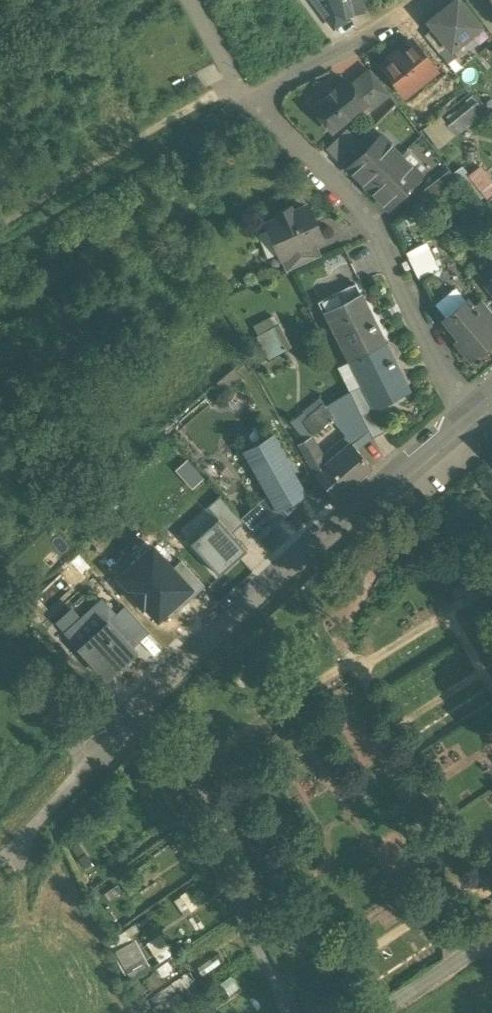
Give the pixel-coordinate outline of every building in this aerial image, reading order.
[(334,25),(342,19),(342,16),(338,0),(316,0),(334,25)] [(342,16),(353,13),(350,0),(338,0),(342,16)] [(353,13),(366,10),(364,0),(350,0),(353,13)] [(457,0),(430,22),(435,29),(449,47),(452,50),(479,28),(457,0)] [(435,29),(425,36),(440,55),(449,47),(435,29)] [(411,42),(382,66),(405,96),(435,72),(411,42)] [(370,71),(350,86),(365,105),(364,106),(368,111),(389,95),(370,71)] [(346,81),(313,108),(332,131),(364,106),(365,105),(350,86),(346,81)] [(473,99),(444,122),(456,136),(485,113),(473,99)] [(370,131),(350,151),(358,160),(378,140),(370,131)] [(358,160),(349,169),(369,188),(400,157),(381,138),(378,140),(358,160)] [(400,157),(369,188),(388,208),(419,177),(400,157)] [(491,194),(491,179),(480,164),(466,175),(485,199),(491,194)] [(449,172),(418,195),(427,207),(458,184),(449,172)] [(307,209),(292,215),(290,209),(276,215),(278,221),(268,226),(281,257),(314,243),(321,240),(307,209)] [(314,243),(281,257),(287,271),(320,257),(314,243)] [(428,250),(407,260),(417,282),(438,271),(428,250)] [(475,273),(467,279),(482,303),(487,309),(491,305),(491,296),(485,286),(475,273)] [(455,291),(435,308),(446,320),(466,304),(455,291)] [(361,296),(325,314),(348,362),(382,345),(367,314),(369,313),(361,296)] [(466,303),(466,304),(446,320),(443,323),(459,342),(455,345),(469,362),(490,344),(491,346),(491,345),(491,335),(472,310),(466,303)] [(481,303),(472,310),(491,335),(491,316),(487,309),(481,303)] [(254,325),(271,357),(292,345),(275,314),(254,325)] [(382,345),(348,362),(364,395),(371,411),(373,410),(408,393),(400,378),(398,379),(382,345)] [(371,411),(364,395),(353,400),(372,438),(384,432),(373,410),(371,411)] [(326,408),(305,425),(314,436),(335,419),(326,408)] [(272,433),(242,450),(276,512),(306,495),(272,433)] [(325,468),(309,439),(298,445),(316,476),(325,468)] [(325,468),(316,476),(334,500),(370,470),(352,447),(325,468)] [(231,532),(243,521),(220,496),(207,506),(231,532)] [(241,518),(260,539),(277,523),(258,502),(241,518)] [(246,549),(217,518),(190,542),(218,574),(218,573),(246,549)] [(152,547),(119,577),(154,615),(187,586),(170,568),(152,547)] [(180,559),(170,568),(187,586),(197,578),(180,559)] [(65,633),(78,647),(107,621),(116,613),(103,599),(65,633)] [(125,605),(107,621),(131,647),(148,631),(125,605)] [(78,647),(108,680),(137,653),(131,647),(107,621),(78,647)] [(81,845),(95,861),(102,855),(89,839),(81,845)] [(80,844),(73,848),(86,867),(92,863),(80,844)] [(129,930),(110,938),(122,967),(141,959),(129,930)] [(157,1009),(197,980),(187,968),(148,997),(157,1009)]
